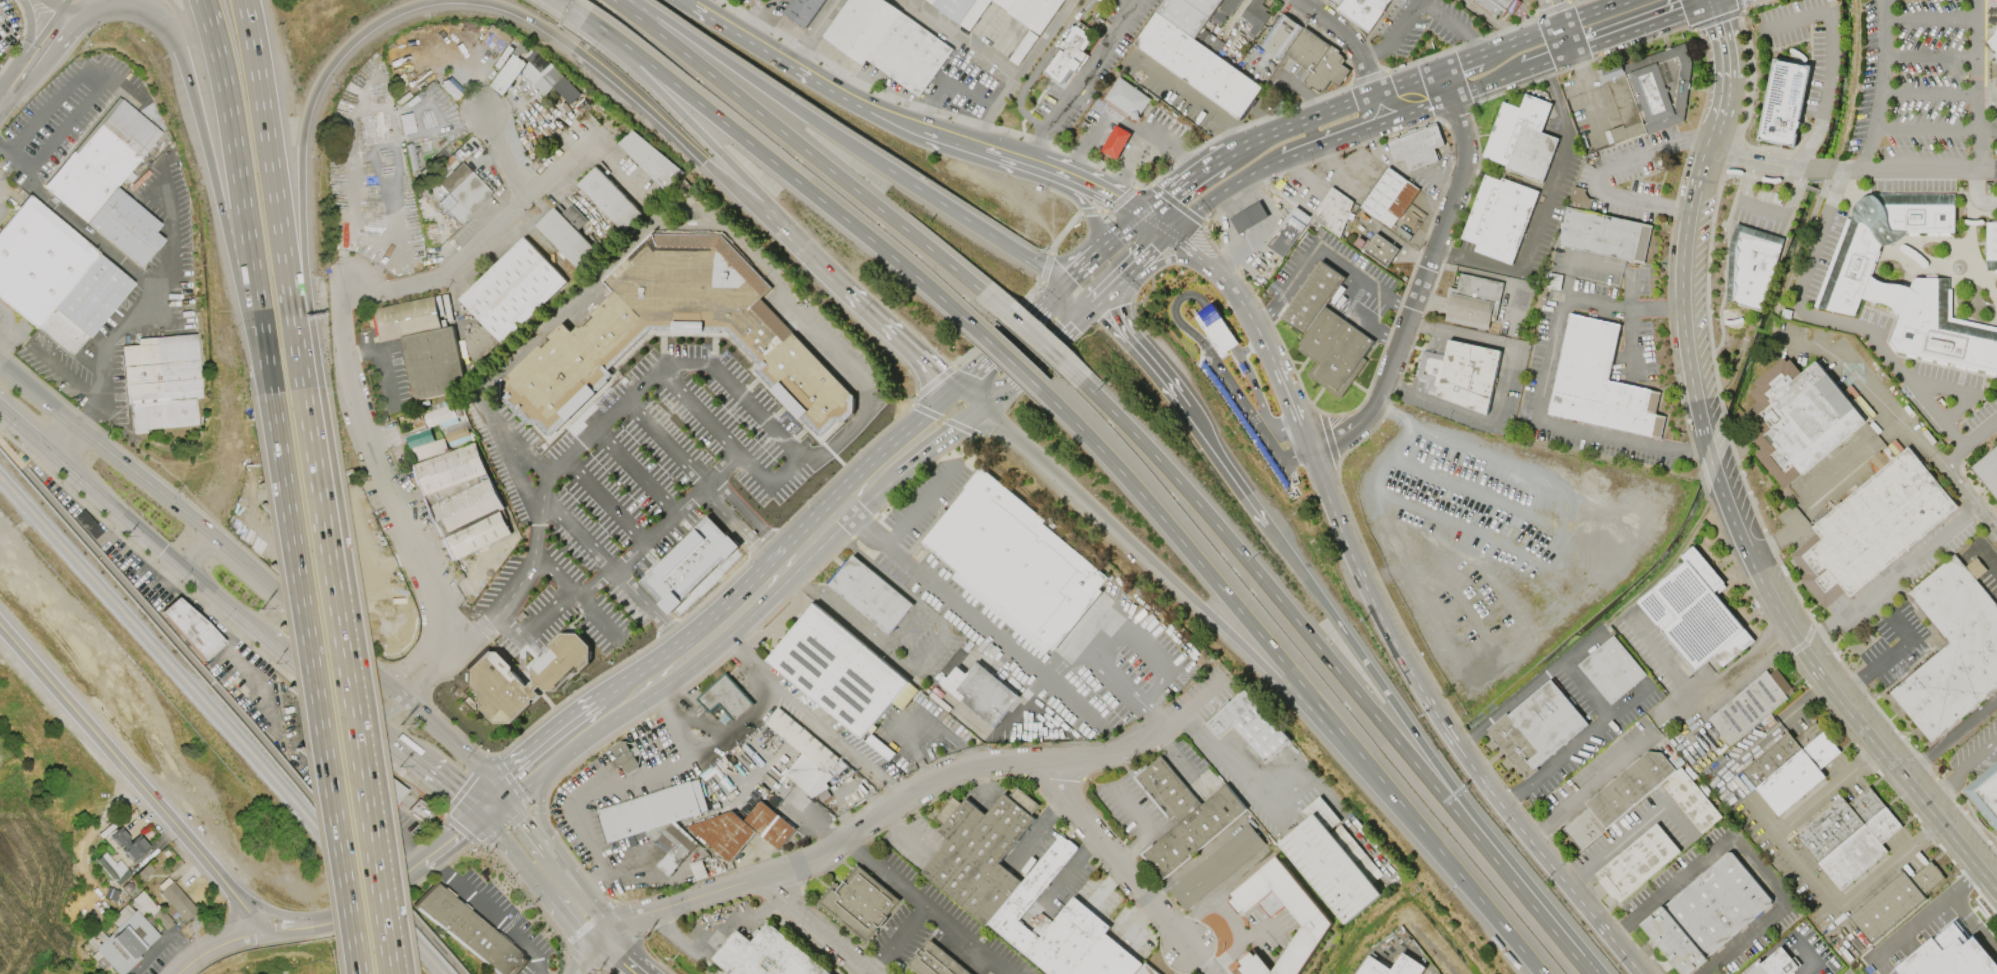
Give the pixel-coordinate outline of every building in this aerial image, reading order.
[(784,13),(793,0),(826,0),(806,29),(784,13)] [(823,37),(849,0),(885,0),(954,49),(919,97),(867,60),(864,65),(823,37)] [(970,31),(926,0),(992,0),(970,31)] [(999,3),(994,0),(1066,0),(1041,35),(1019,19),(1018,20),(1008,13),(1009,10),(1003,6),(1000,10),(996,7),(999,3)] [(1135,44),(1166,0),(1243,0),(1231,17),(1228,15),(1221,25),(1218,23),(1211,34),(1225,44),(1217,55),(1263,88),(1255,98),(1258,101),(1252,108),(1251,108),(1242,121),(1135,44)] [(1250,1),(1251,0),(1265,0),(1262,5),(1267,8),(1265,11),(1271,15),(1253,40),(1246,35),(1249,32),(1248,31),(1250,28),(1252,25),(1240,17),(1251,2),(1250,1)] [(1339,6),(1331,0),(1390,0),(1368,32),(1336,9),(1339,6)] [(1501,19),(1473,0),(1519,0),(1522,2),(1514,14),(1508,10),(1501,19)] [(1301,26),(1278,58),(1262,46),(1284,14),(1301,26)] [(1041,72),(1075,24),(1076,24),(1079,21),(1095,32),(1092,36),(1096,38),(1086,53),(1088,54),(1075,73),(1073,71),(1062,87),(1041,72)] [(1286,54),(1305,28),(1331,46),(1332,45),(1340,51),(1338,53),(1343,57),(1343,58),(1345,59),(1342,64),(1351,70),(1340,87),(1331,81),(1323,92),(1320,90),(1319,91),(1312,87),(1311,89),(1305,85),(1306,83),(1305,82),(1311,71),(1286,54)] [(1983,45),(1996,60),(1996,30),(1983,45)] [(532,51),(520,43),(513,54),(525,62),(532,51)] [(1621,65),(1684,43),(1691,62),(1682,121),(1646,134),(1646,132),(1614,144),(1608,130),(1623,125),(1608,83),(1601,86),(1595,70),(1600,68),(1600,67),(1619,60),(1621,65)] [(543,75),(553,66),(536,50),(527,60),(543,75)] [(503,95),(525,64),(513,55),(490,86),(503,95)] [(1772,61),(1805,68),(1795,123),(1797,123),(1796,129),(1794,128),(1790,146),(1756,140),(1772,61)] [(554,87),(570,105),(581,94),(554,66),(534,85),(545,96),(554,87)] [(1120,77),(1151,99),(1140,116),(1140,119),(1133,120),(1132,116),(1106,97),(1120,77)] [(1482,157),(1503,102),(1518,107),(1524,93),(1551,103),(1540,132),(1558,138),(1541,183),(1504,169),(1505,166),(1482,157)] [(120,100),(74,154),(72,152),(42,187),(139,268),(162,241),(153,233),(159,225),(115,188),(160,133),(120,100)] [(1439,160),(1410,171),(1405,159),(1395,162),(1387,140),(1408,132),(1407,131),(1415,128),(1416,129),(1436,122),(1445,145),(1434,148),(1439,160)] [(1100,151),(1114,124),(1132,134),(1118,160),(1100,151)] [(665,191),(620,144),(628,136),(629,136),(635,130),(685,172),(665,191)] [(491,195),(459,226),(438,203),(447,194),(437,184),(460,162),(491,195)] [(624,231),(579,185),(598,167),(642,213),(624,231)] [(1360,207),(1388,167),(1420,189),(1399,219),(1397,218),(1390,228),(1360,207)] [(1539,192),(1512,265),(1475,251),(1478,245),(1461,239),(1485,175),(1501,181),(1502,178),(1539,192)] [(1642,262),(1557,243),(1565,207),(1567,207),(1572,186),(1585,188),(1584,193),(1587,198),(1591,199),(1589,212),(1650,226),(1642,262)] [(1353,202),(1339,237),(1311,217),(1332,187),(1353,202)] [(1951,318),(1996,328),(1996,373),(1897,352),(1889,341),(1899,314),(1896,310),(1892,307),(1887,304),(1880,302),(1873,302),(1866,300),(1860,298),(1853,316),(1813,306),(1846,218),(1848,219),(1850,215),(1853,217),(1853,214),(1853,213),(1853,211),(1853,210),(1853,209),(1853,208),(1853,207),(1854,206),(1854,204),(1855,203),(1856,202),(1856,201),(1857,201),(1858,200),(1859,199),(1860,198),(1861,198),(1862,197),(1863,196),(1864,196),(1866,196),(1867,196),(1868,195),(1869,195),(1870,195),(1871,195),(1872,195),(1873,196),(1875,194),(1954,194),(1954,233),(1904,234),(1903,235),(1902,236),(1902,237),(1901,238),(1900,238),(1899,239),(1898,240),(1897,241),(1896,241),(1895,242),(1894,243),(1893,243),(1891,244),(1890,244),(1889,244),(1888,244),(1887,244),(1885,244),(1884,244),(1883,244),(1881,244),(1880,244),(1869,273),(1870,275),(1875,279),(1879,282),(1885,283),(1892,284),(1899,284),(1907,286),(1909,288),(1913,277),(1948,278),(1948,290),(1951,290),(1951,318)] [(0,229),(0,300),(35,329),(36,328),(71,357),(87,338),(87,339),(133,284),(97,254),(28,196),(0,229)] [(1230,219),(1259,201),(1268,217),(1239,234),(1230,219)] [(581,272),(536,225),(555,207),(562,214),(572,204),(588,220),(577,231),(600,254),(581,272)] [(1282,261),(1265,249),(1273,237),(1275,238),(1291,215),(1306,226),(1282,261)] [(1986,222),(1996,222),(1996,270),(1985,270),(1986,222)] [(1783,239),(1759,311),(1726,300),(1728,245),(1736,223),(1783,239)] [(686,234),(721,234),(772,288),(760,300),(853,398),(852,414),(820,445),(752,374),(757,369),(726,336),(725,337),(688,336),(653,336),(613,374),(617,378),(549,445),(502,397),(503,381),(562,323),(571,333),(614,291),(604,281),(653,233),(686,234)] [(1377,233),(1400,249),(1387,267),(1364,251),(1377,233)] [(567,281),(503,344),(501,341),(479,363),(472,356),(471,357),(467,337),(483,322),(460,299),(524,237),(567,281)] [(1279,319),(1320,260),(1345,277),(1324,307),(1372,341),(1361,356),(1367,360),(1352,381),(1340,398),(1323,387),(1307,375),(1316,362),(1308,356),(1295,347),(1303,336),(1279,319)] [(1460,273),(1503,282),(1495,321),(1489,320),(1487,329),(1485,329),(1484,331),(1476,329),(1476,327),(1445,320),(1450,297),(1447,296),(1449,287),(1456,289),(1460,273)] [(415,400),(402,337),(376,342),(370,310),(440,295),(444,315),(439,316),(440,320),(445,319),(446,326),(441,327),(441,328),(453,326),(466,389),(415,400)] [(1222,355),(1238,343),(1212,306),(1196,318),(1222,355)] [(1660,438),(1547,413),(1568,313),(1620,325),(1608,381),(1659,392),(1655,414),(1665,417),(1660,438)] [(137,339),(137,345),(121,347),(126,405),(130,405),(132,434),(145,433),(145,430),(196,425),(194,399),(200,398),(195,335),(137,339)] [(1448,339),(1500,351),(1487,414),(1437,396),(1426,394),(1428,381),(1417,379),(1423,350),(1444,354),(1448,339)] [(1789,361),(1799,374),(1815,363),(1864,425),(1782,493),(1755,458),(1760,453),(1752,441),(1754,423),(1753,407),(1756,405),(1749,395),(1756,390),(1752,385),(1783,360),(1786,364),(1789,361)] [(452,404),(457,417),(428,427),(424,414),(452,404)] [(469,435),(448,442),(445,433),(466,426),(469,435)] [(406,450),(444,438),(448,451),(410,463),(406,450)] [(417,468),(473,443),(502,509),(498,511),(508,534),(455,557),(417,468)] [(1908,447),(1958,507),(1850,597),(1845,591),(1824,609),(1799,578),(1805,573),(1790,555),(1817,533),(1812,527),(1908,447)] [(1972,468),(1996,448),(1996,499),(1972,468)] [(1046,519),(1043,522),(1108,576),(1099,588),(1102,591),(1054,649),(1050,646),(1044,654),(951,577),(957,569),(923,541),(967,488),(965,486),(982,466),(1046,519)] [(644,581),(712,517),(742,548),(673,613),(644,581)] [(1693,546),(1724,583),(1713,593),(1753,640),(1722,667),(1712,655),(1694,671),(1660,632),(1661,631),(1636,602),(1684,562),(1680,557),(1693,546)] [(853,555),(913,604),(888,634),(828,585),(853,555)] [(1976,579),(1996,604),(1996,690),(1931,744),(1889,693),(1949,643),(1908,594),(1955,555),(1965,567),(1975,558),(1985,570),(1976,579)] [(205,661),(160,612),(176,598),(206,624),(223,644),(205,661)] [(862,738),(768,660),(815,604),(909,682),(862,738)] [(481,704),(464,686),(464,670),(482,652),(499,652),(513,667),(512,672),(527,688),(535,680),(533,678),(533,666),(551,648),(551,644),(562,634),(578,634),(590,647),(589,663),(578,674),(574,673),(557,690),(545,691),(541,686),(535,691),(540,696),(535,700),(534,698),(532,700),(532,704),(511,724),(495,723),(482,709),(481,704)] [(1611,704),(1579,665),(1615,636),(1647,675),(1611,704)] [(942,685),(957,666),(966,674),(976,661),(1019,696),(993,727),(942,685)] [(1788,698),(1728,746),(1706,719),(1766,671),(1769,675),(1776,669),(1792,689),(1785,695),(1788,698)] [(725,674),(753,704),(735,721),(718,703),(709,711),(698,699),(725,674)] [(1487,729),(1507,713),(1508,715),(1551,679),(1589,724),(1537,768),(1538,769),(1527,778),(1516,765),(1514,766),(1505,755),(1507,754),(1504,750),(1500,746),(1499,747),(1490,736),(1492,735),(1487,729)] [(1206,724),(1244,689),(1291,741),(1266,763),(1232,725),(1218,738),(1206,724)] [(778,707),(847,765),(827,783),(829,787),(812,798),(784,775),(802,754),(765,723),(778,707)] [(1823,776),(1776,814),(1740,770),(1787,732),(1792,739),(1815,721),(1840,752),(1818,770),(1823,776)] [(863,739),(881,753),(886,747),(868,732),(863,739)] [(624,776),(640,767),(624,739),(611,748),(617,758),(614,760),(624,776)] [(1584,804),(1647,751),(1661,752),(1676,770),(1680,767),(1723,817),(1702,834),(1660,784),(1580,851),(1562,829),(1588,808),(1584,804)] [(1248,809),(1164,879),(1154,867),(1152,869),(1140,854),(1153,843),(1155,845),(1181,822),(1176,815),(1171,819),(1169,817),(1168,818),(1146,792),(1147,790),(1146,788),(1144,790),(1133,777),(1147,765),(1149,767),(1161,756),(1202,805),(1227,784),(1248,809)] [(1961,790),(1996,759),(1996,833),(1961,790)] [(702,813),(673,822),(673,825),(674,824),(698,844),(670,877),(657,865),(662,859),(663,860),(672,850),(659,840),(656,844),(647,836),(647,830),(609,842),(598,811),(692,781),(692,782),(698,780),(708,810),(702,811),(702,813)] [(1887,852),(1840,891),(1794,836),(1841,797),(1847,804),(1869,787),(1902,827),(1881,845),(1887,852)] [(1146,961),(1161,973),(1050,973),(989,923),(986,926),(922,872),(949,840),(939,832),(967,799),(986,815),(1005,793),(1036,819),(999,863),(1022,882),(1062,835),(1069,841),(1078,848),(1018,921),(1040,939),(1075,897),(1082,903),(1085,900),(1111,922),(1108,925),(1110,927),(1105,933),(1143,965),(1146,961)] [(1347,924),(1280,844),(1309,819),(1302,811),(1320,796),(1341,821),(1328,831),(1330,832),(1340,823),(1383,874),(1372,883),(1382,895),(1347,924)] [(699,823),(733,812),(745,821),(762,801),(796,830),(779,850),(758,832),(732,862),(699,835),(689,826),(699,823)] [(1266,844),(1187,910),(1169,889),(1249,823),(1266,844)] [(1679,851),(1617,903),(1612,897),(1611,898),(1609,895),(1602,886),(1597,881),(1598,880),(1594,874),(1656,823),(1679,851)] [(138,835),(150,848),(133,864),(120,851),(124,847),(122,845),(119,849),(108,837),(118,827),(129,839),(127,841),(129,844),(138,835)] [(1707,957),(1687,973),(1680,973),(1639,925),(1661,906),(1662,907),(1664,905),(1727,852),(1729,852),(1769,899),(1769,904),(1707,957)] [(118,887),(95,861),(105,853),(115,864),(119,861),(131,875),(118,887)] [(1333,924),(1299,973),(1243,973),(1240,970),(1244,967),(1240,963),(1252,953),(1255,957),(1258,955),(1272,973),(1303,925),(1286,905),(1271,918),(1258,903),(1243,915),(1230,901),(1233,899),(1231,895),(1277,856),(1333,924)] [(1849,916),(1903,871),(1909,878),(1930,861),(1945,878),(1924,896),(1926,899),(1872,944),(1849,916)] [(135,874),(147,863),(154,870),(142,882),(135,874)] [(865,944),(817,903),(834,882),(838,886),(856,864),(900,900),(887,915),(888,917),(879,927),(878,926),(876,928),(878,929),(865,944)] [(184,922),(159,893),(172,882),(199,914),(192,920),(190,917),(184,922)] [(527,961),(516,973),(495,973),(416,906),(435,883),(527,961)] [(140,958),(122,973),(116,973),(94,949),(109,934),(112,937),(116,933),(113,930),(134,910),(158,936),(137,955),(140,958)] [(1974,937),(1996,965),(1996,973),(1900,973),(1895,968),(1953,920),(1970,941),(1974,937)] [(767,922),(830,973),(729,973),(711,959),(736,929),(751,941),(767,922)] [(963,967),(972,973),(920,973),(910,966),(931,940),(963,967)] [(1798,967),(1790,973),(1747,973),(1781,946),(1798,967)] [(1426,967),(1421,973),(1357,973),(1370,955),(1392,970),(1403,952),(1426,967)]
